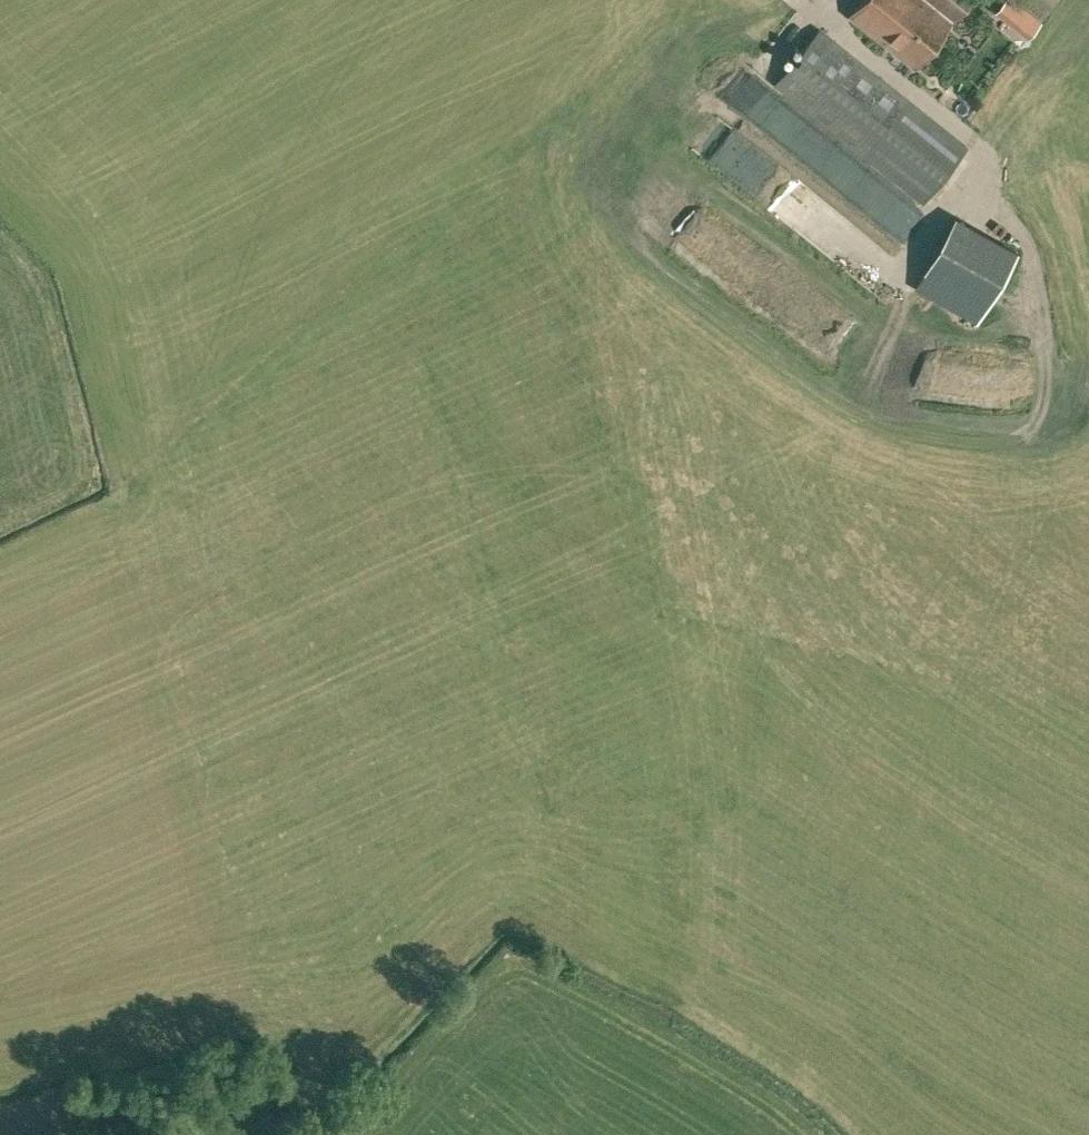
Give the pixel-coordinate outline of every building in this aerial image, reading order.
[(849,15),(882,41),(914,67),(967,0),(861,0),(849,15)] [(777,85),(786,93),(921,202),(966,146),(822,29),(777,85)] [(977,322),(1018,251),(956,214),(915,288),(977,322)]
